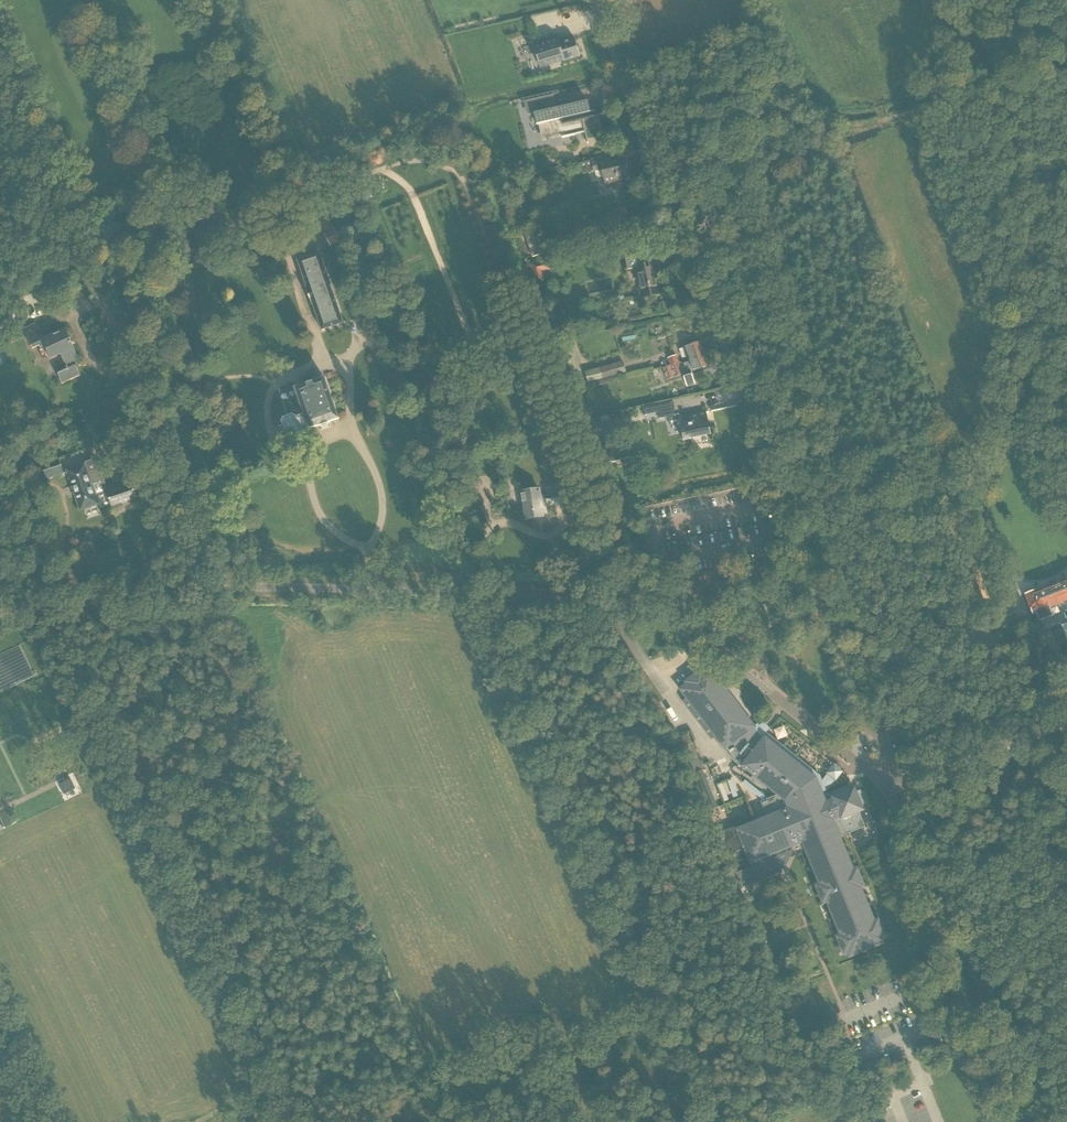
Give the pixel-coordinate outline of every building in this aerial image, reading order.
[(576,38),(560,43),(559,37),(535,44),(541,62),(564,55),(566,60),(574,58),(582,56),(576,38)] [(556,95),(522,103),(528,102),(530,113),(534,112),(537,125),(541,124),(544,136),(565,131),(566,137),(562,137),(562,138),(586,133),(586,130),(599,127),(597,118),(605,116),(604,115),(597,117),(595,111),(590,112),(588,102),(559,109),(556,95)] [(594,171),(603,169),(608,189),(631,183),(626,160),(610,164),(608,156),(591,161),(581,164),(583,174),(594,171)] [(520,178),(510,181),(512,189),(522,186),(520,178)] [(331,244),(339,239),(326,215),(317,220),(331,244)] [(533,256),(547,252),(545,245),(541,247),(537,233),(526,237),(533,256)] [(628,269),(635,267),(641,297),(660,293),(654,264),(661,263),(658,248),(625,255),(628,269)] [(322,330),(343,323),(334,296),(335,296),(329,278),(327,278),(318,252),(297,259),(306,285),(305,286),(311,304),(313,303),(322,330)] [(548,259),(529,264),(532,275),(533,281),(543,279),(541,272),(550,270),(548,259)] [(611,303),(626,300),(625,292),(610,295),(611,303)] [(74,367),(79,364),(63,329),(43,339),(35,323),(23,329),(32,349),(38,346),(39,349),(38,349),(43,361),(50,358),(51,359),(60,355),(66,369),(57,373),(61,382),(78,374),(74,367)] [(634,328),(621,330),(623,340),(635,338),(634,328)] [(700,343),(683,349),(686,358),(689,357),(690,362),(698,360),(697,357),(699,357),(698,354),(703,352),(700,343)] [(686,370),(682,371),(683,374),(688,386),(696,384),(691,372),(693,372),(708,366),(703,352),(698,354),(699,357),(697,357),(698,360),(690,362),(684,364),(685,366),(686,370)] [(677,356),(668,359),(670,365),(671,366),(679,363),(677,356)] [(623,361),(585,371),(588,382),(626,371),(623,361)] [(670,365),(663,368),(667,380),(683,374),(682,371),(686,370),(685,366),(681,368),(679,363),(671,366),(670,365)] [(618,377),(592,384),(594,388),(619,380),(618,377)] [(328,423),(339,418),(324,378),(312,382),(311,379),(306,381),(307,384),(295,388),(304,412),(297,415),(291,412),(283,415),(281,420),(286,435),(290,437),(303,432),(305,427),(308,426),(309,429),(320,425),(320,426),(328,423)] [(682,395),(679,380),(668,382),(671,397),(682,395)] [(643,408),(644,415),(659,412),(660,419),(674,416),(671,401),(643,408)] [(691,437),(711,433),(710,429),(708,429),(705,412),(679,418),(684,441),(691,439),(691,437)] [(608,415),(600,417),(601,423),(610,421),(608,415)] [(79,468),(68,472),(73,486),(76,496),(77,496),(81,509),(97,504),(95,498),(107,493),(112,506),(137,498),(132,484),(131,484),(129,478),(106,486),(103,478),(107,476),(104,468),(100,469),(96,458),(78,464),(79,468)] [(42,465),(47,480),(63,474),(58,459),(42,465)] [(539,489),(522,491),(526,518),(543,515),(539,489)] [(561,491),(545,494),(548,507),(563,504),(561,491)] [(1037,612),(1040,620),(1055,614),(1052,606),(1066,601),(1066,577),(1026,592),(1034,613),(1037,612)] [(1000,654),(980,662),(985,674),(1005,667),(1000,654)] [(682,687),(679,689),(686,698),(682,701),(708,735),(711,739),(715,736),(725,748),(724,748),(730,756),(735,761),(742,767),(743,767),(785,801),(788,808),(738,828),(737,826),(721,832),(737,872),(736,873),(742,887),(784,870),(790,858),(806,851),(819,883),(816,885),(823,903),(827,902),(840,935),(837,936),(845,955),(847,954),(850,959),(884,942),(883,940),(886,938),(878,919),(874,921),(861,888),(864,886),(857,868),(853,870),(840,837),(843,835),(839,824),(840,823),(839,820),(863,810),(854,788),(830,798),(828,794),(827,795),(825,791),(819,786),(816,778),(815,777),(811,769),(789,752),(780,750),(765,737),(763,739),(761,736),(764,733),(761,731),(758,728),(755,731),(753,728),(755,727),(709,667),(702,672),(700,670),(685,682),(687,684),(682,687)] [(692,744),(688,734),(681,737),(685,746),(692,744)] [(703,770),(696,773),(711,809),(718,807),(703,770)] [(71,778),(59,784),(64,794),(76,788),(71,778)]
